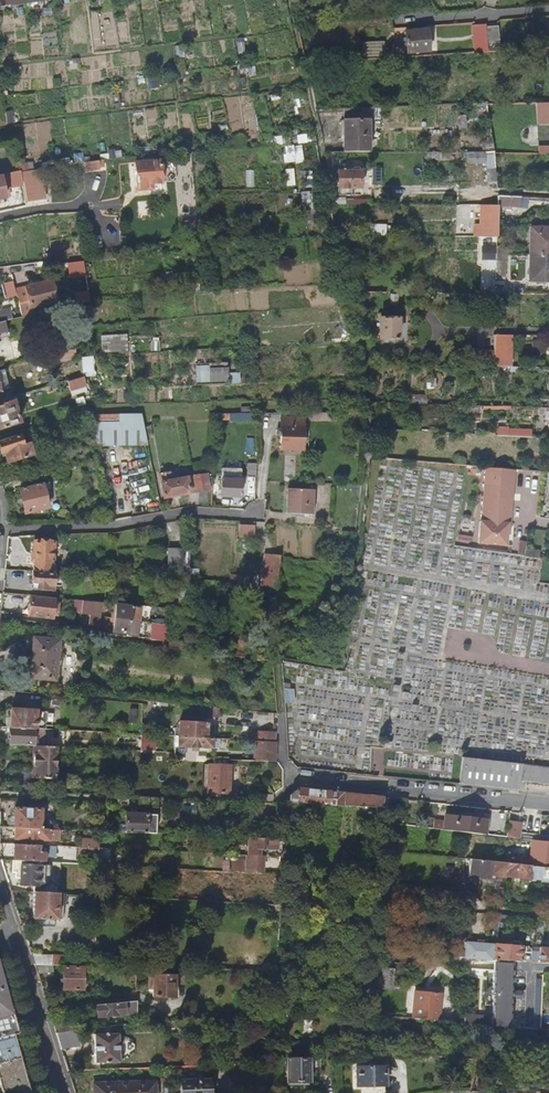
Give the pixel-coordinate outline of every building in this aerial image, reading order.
[(485,24),(472,25),(474,51),(487,50),(485,24)] [(487,25),(489,43),(498,42),(496,24),(487,25)] [(429,31),(407,32),(408,53),(431,51),(429,31)] [(383,42),(361,42),(362,57),(383,56),(383,42)] [(214,121),(226,120),(224,102),(219,103),(220,110),(213,110),(214,121)] [(369,150),(369,120),(343,120),(344,151),(369,150)] [(487,161),(488,168),(495,167),(494,155),(494,153),(468,153),(469,164),(487,161)] [(97,161),(85,162),(86,171),(98,169),(97,161)] [(159,161),(134,162),(135,189),(146,189),(145,184),(160,183),(159,161)] [(489,182),(497,181),(495,167),(488,168),(489,182)] [(358,170),(338,169),(337,195),(349,195),(350,188),(358,188),(358,170)] [(8,182),(22,180),(20,171),(6,174),(8,182)] [(315,210),(315,192),(303,193),(303,210),(315,210)] [(498,205),(497,206),(518,207),(519,202),(525,202),(525,197),(498,195),(498,205)] [(488,205),(487,236),(496,236),(497,206),(498,205),(488,205)] [(529,252),(548,253),(548,225),(530,225),(529,252)] [(496,251),(496,261),(505,261),(505,251),(496,251)] [(529,252),(528,279),(548,280),(548,253),(529,252)] [(86,274),(84,261),(69,263),(72,276),(86,274)] [(50,282),(25,287),(29,308),(54,304),(50,282)] [(88,291),(75,292),(76,303),(89,301),(88,291)] [(398,294),(390,293),(389,304),(397,304),(398,294)] [(396,315),(378,314),(376,336),(395,337),(396,315)] [(6,320),(0,322),(0,335),(9,333),(6,320)] [(127,334),(101,335),(102,353),(128,351),(127,334)] [(493,362),(510,362),(510,335),(494,335),(493,351),(493,362)] [(545,340),(531,340),(531,353),(545,354),(545,340)] [(76,355),(74,349),(54,354),(56,360),(76,355)] [(475,365),(493,365),(493,362),(493,351),(475,350),(475,365)] [(209,371),(208,365),(196,366),(196,383),(209,382),(209,371)] [(228,370),(209,371),(209,382),(228,381),(228,373),(228,370)] [(240,373),(228,373),(228,381),(229,383),(240,383),(240,373)] [(83,377),(68,382),(70,392),(86,387),(83,377)] [(0,401),(0,406),(15,403),(14,398),(2,401),(0,401)] [(0,406),(0,428),(21,424),(15,403),(0,406)] [(251,413),(216,413),(216,419),(229,419),(229,422),(252,423),(251,413)] [(87,416),(89,424),(119,423),(118,415),(87,416)] [(118,415),(119,423),(89,424),(94,446),(147,446),(140,415),(118,415)] [(303,418),(281,416),(278,447),(301,448),(303,418)] [(4,454),(6,463),(32,457),(29,445),(23,447),(20,437),(0,442),(0,454),(0,455),(4,454)] [(247,476),(256,477),(257,464),(248,463),(247,476)] [(515,470),(484,467),(479,544),(509,546),(515,470)] [(223,468),(222,479),(221,496),(241,497),(242,481),(243,470),(223,468)] [(165,498),(203,491),(200,476),(169,481),(167,472),(160,474),(165,498)] [(47,482),(18,490),(25,514),(47,507),(43,490),(48,488),(47,482)] [(314,490),(287,489),(286,514),(313,515),(314,490)] [(255,525),(239,525),(238,538),(254,538),(255,525)] [(152,527),(141,528),(142,537),(153,535),(152,527)] [(54,543),(34,542),(33,555),(35,555),(34,571),(52,572),(54,543)] [(189,549),(168,549),(168,570),(175,570),(175,578),(189,578),(189,549)] [(540,551),(526,549),(525,556),(539,558),(540,551)] [(280,556),(266,554),(262,586),(276,588),(280,556)] [(54,573),(33,572),(32,589),(53,591),(54,573)] [(55,599),(31,597),(28,616),(52,618),(53,615),(54,603),(55,599)] [(80,613),(82,601),(74,600),(73,612),(80,613)] [(101,602),(83,600),(81,613),(85,614),(85,611),(91,611),(89,625),(98,626),(101,602)] [(141,608),(114,605),(111,632),(137,635),(139,621),(141,608)] [(166,626),(154,624),(152,640),(164,642),(166,626)] [(59,640),(34,638),(31,668),(30,676),(30,678),(55,680),(59,640)] [(289,683),(283,683),(284,703),(294,703),(293,689),(289,688),(289,683)] [(36,710),(10,708),(9,728),(34,729),(35,729),(44,729),(45,712),(36,711),(36,710)] [(207,723),(179,721),(179,729),(178,736),(206,738),(207,723)] [(34,729),(9,728),(9,744),(33,746),(34,729)] [(275,732),(259,732),(258,741),(274,742),(275,732)] [(178,736),(174,736),(174,752),(173,758),(184,759),(184,747),(219,749),(220,739),(206,738),(178,736)] [(258,741),(255,741),(254,761),(274,762),(276,742),(274,742),(258,741)] [(56,747),(33,746),(32,772),(17,772),(17,781),(32,782),(33,778),(55,779),(56,747)] [(522,765),(462,757),(459,783),(519,790),(520,780),(522,765)] [(224,760),(213,760),(213,765),(209,765),(208,793),(229,794),(230,765),(224,765),(224,760)] [(522,765),(520,780),(548,784),(548,768),(522,765)] [(344,793),(297,788),(297,791),(294,791),(289,795),(289,803),(343,806),(344,793)] [(382,797),(344,793),(343,806),(381,808),(382,797)] [(158,798),(138,797),(138,806),(157,807),(158,798)] [(41,810),(14,808),(13,828),(15,828),(40,829),(41,810)] [(403,810),(393,809),(392,821),(402,822),(403,810)] [(147,814),(126,813),(125,825),(125,831),(125,832),(146,833),(147,814)] [(486,820),(455,816),(454,819),(444,818),(444,822),(434,820),(433,829),(484,834),(486,820)] [(520,824),(508,822),(506,837),(518,838),(520,824)] [(40,829),(15,828),(15,839),(48,840),(58,840),(59,830),(48,829),(40,829)] [(277,838),(248,837),(248,855),(263,855),(267,856),(267,850),(276,850),(277,838)] [(88,839),(87,847),(88,847),(98,848),(99,840),(88,839)] [(532,840),(530,865),(542,867),(548,868),(548,842),(532,840)] [(55,846),(14,844),(13,860),(42,862),(43,862),(43,857),(54,858),(55,846)] [(81,847),(79,847),(78,855),(87,855),(88,847),(87,847),(81,847)] [(98,848),(88,847),(87,855),(98,856),(98,848)] [(506,863),(470,859),(468,877),(490,879),(491,875),(504,877),(506,863)] [(13,860),(12,860),(12,872),(15,872),(15,878),(19,878),(19,885),(33,886),(33,892),(48,892),(48,882),(46,882),(47,869),(41,868),(42,862),(13,860)] [(263,862),(247,861),(246,872),(263,873),(263,862)] [(530,865),(506,863),(504,877),(531,880),(531,879),(541,880),(541,877),(542,867),(530,865)] [(48,892),(33,892),(32,918),(56,919),(57,893),(48,892)] [(510,946),(466,942),(465,953),(465,958),(469,958),(493,960),(513,961),(530,962),(530,952),(520,952),(520,947),(510,946)] [(530,952),(530,962),(548,963),(548,948),(539,947),(539,952),(530,952)] [(62,955),(32,955),(35,965),(52,965),(61,966),(62,955)] [(484,1016),(467,1015),(465,1015),(464,1023),(483,1025),(483,1026),(494,1026),(511,1027),(513,961),(493,960),(493,969),(492,1018),(484,1018),(484,1016)] [(52,965),(35,965),(37,974),(53,971),(52,965)] [(82,967),(63,967),(62,989),(82,990),(82,967)] [(393,969),(382,968),(381,989),(391,990),(393,969)] [(9,1018),(2,995),(7,993),(2,974),(0,974),(0,1020),(9,1018)] [(175,975),(153,975),(153,996),(174,997),(175,975)] [(442,993),(415,991),(413,1018),(439,1021),(442,993)] [(136,1001),(96,1005),(97,1016),(138,1013),(136,1001)] [(13,1034),(17,1033),(13,1016),(9,1018),(0,1020),(0,1038),(13,1034)] [(72,1022),(53,1025),(56,1033),(73,1031),(72,1022)] [(124,1025),(94,1028),(95,1062),(118,1062),(118,1060),(122,1058),(122,1052),(117,1050),(117,1046),(122,1043),(121,1037),(117,1035),(117,1030),(125,1030),(124,1025)] [(73,1031),(56,1033),(61,1049),(78,1046),(76,1030),(73,1031)] [(2,1092),(30,1092),(25,1074),(31,1073),(27,1056),(20,1058),(13,1034),(0,1038),(0,1087),(2,1092)] [(457,1038),(446,1037),(445,1051),(455,1052),(457,1038)] [(309,1058),(286,1059),(287,1082),(309,1082),(309,1058)] [(385,1066),(356,1067),(356,1086),(385,1086),(385,1066)] [(180,1081),(180,1092),(210,1092),(209,1080),(180,1081)] [(94,1084),(94,1092),(155,1092),(155,1081),(94,1084)]
